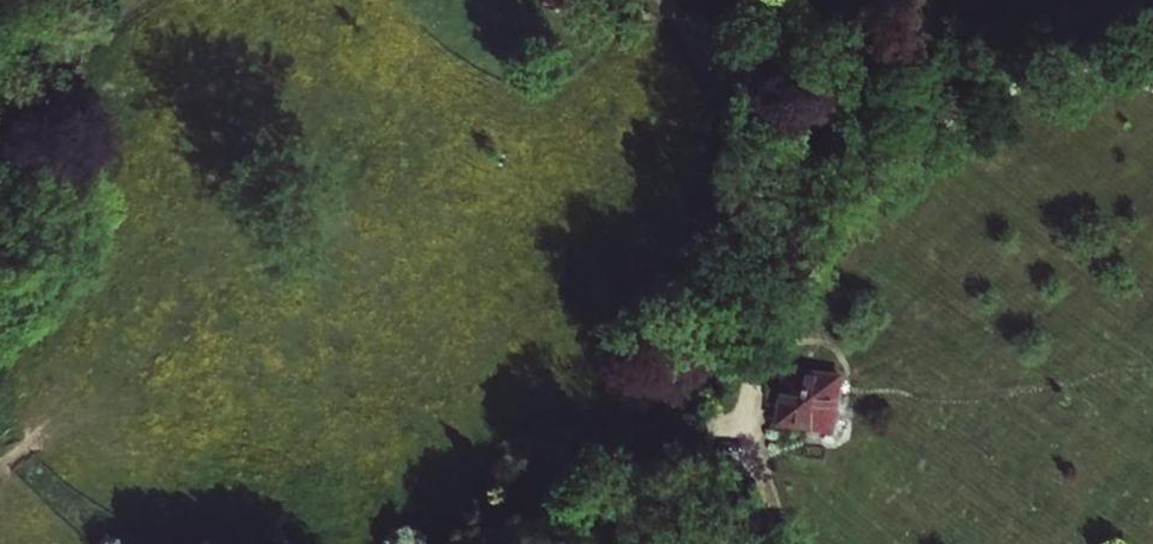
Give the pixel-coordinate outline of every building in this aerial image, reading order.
[(790,366),(782,422),(837,429),(845,373),(790,366)]
